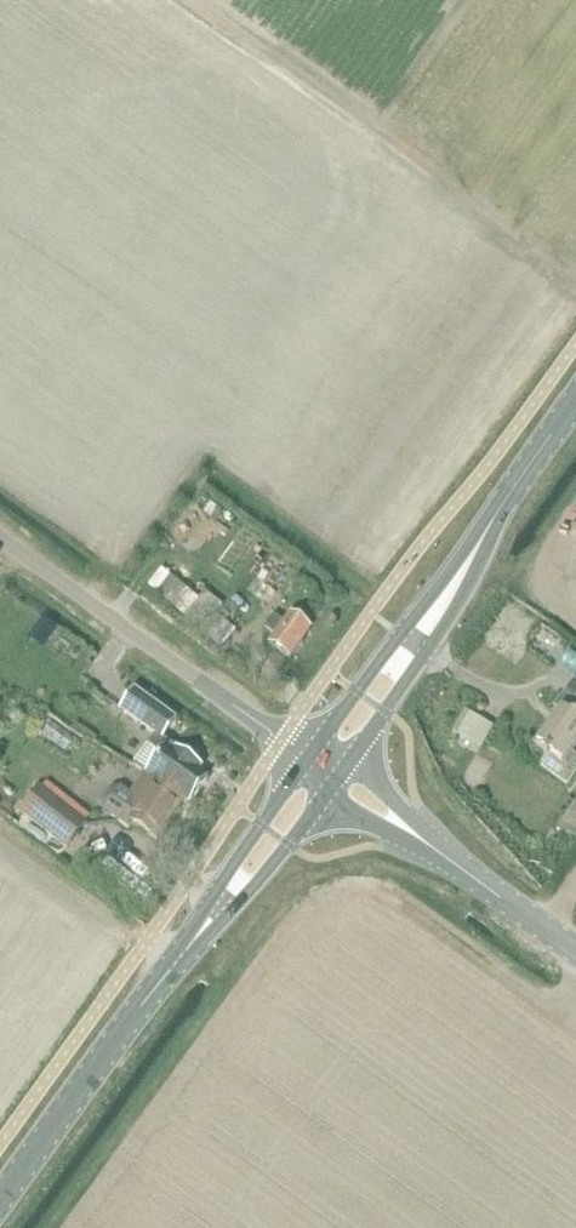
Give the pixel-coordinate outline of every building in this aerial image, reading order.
[(269,606),(295,570),(296,568),(275,552),(247,590),(269,606)] [(224,608),(207,593),(200,602),(171,577),(162,571),(149,586),(157,593),(156,595),(222,650),(237,633),(217,616),(224,608)] [(276,620),(266,634),(275,639),(270,645),(290,661),(312,632),(292,616),(284,626),(276,620)] [(35,633),(29,640),(42,650),(47,642),(35,633)] [(535,746),(546,754),(543,758),(546,760),(541,767),(566,785),(575,771),(575,759),(569,754),(575,744),(575,684),(574,683),(565,696),(555,709),(560,713),(557,717),(555,716),(548,726),(549,727),(535,746)] [(145,775),(184,803),(185,801),(190,805),(208,779),(198,772),(202,768),(163,740),(177,721),(134,691),(120,711),(155,736),(133,767),(145,775)] [(471,715),(458,737),(475,747),(487,725),(471,715)] [(156,841),(184,803),(145,775),(129,797),(120,790),(111,792),(102,803),(104,813),(128,831),(133,824),(156,841)] [(40,790),(22,814),(67,848),(85,825),(40,790)]
